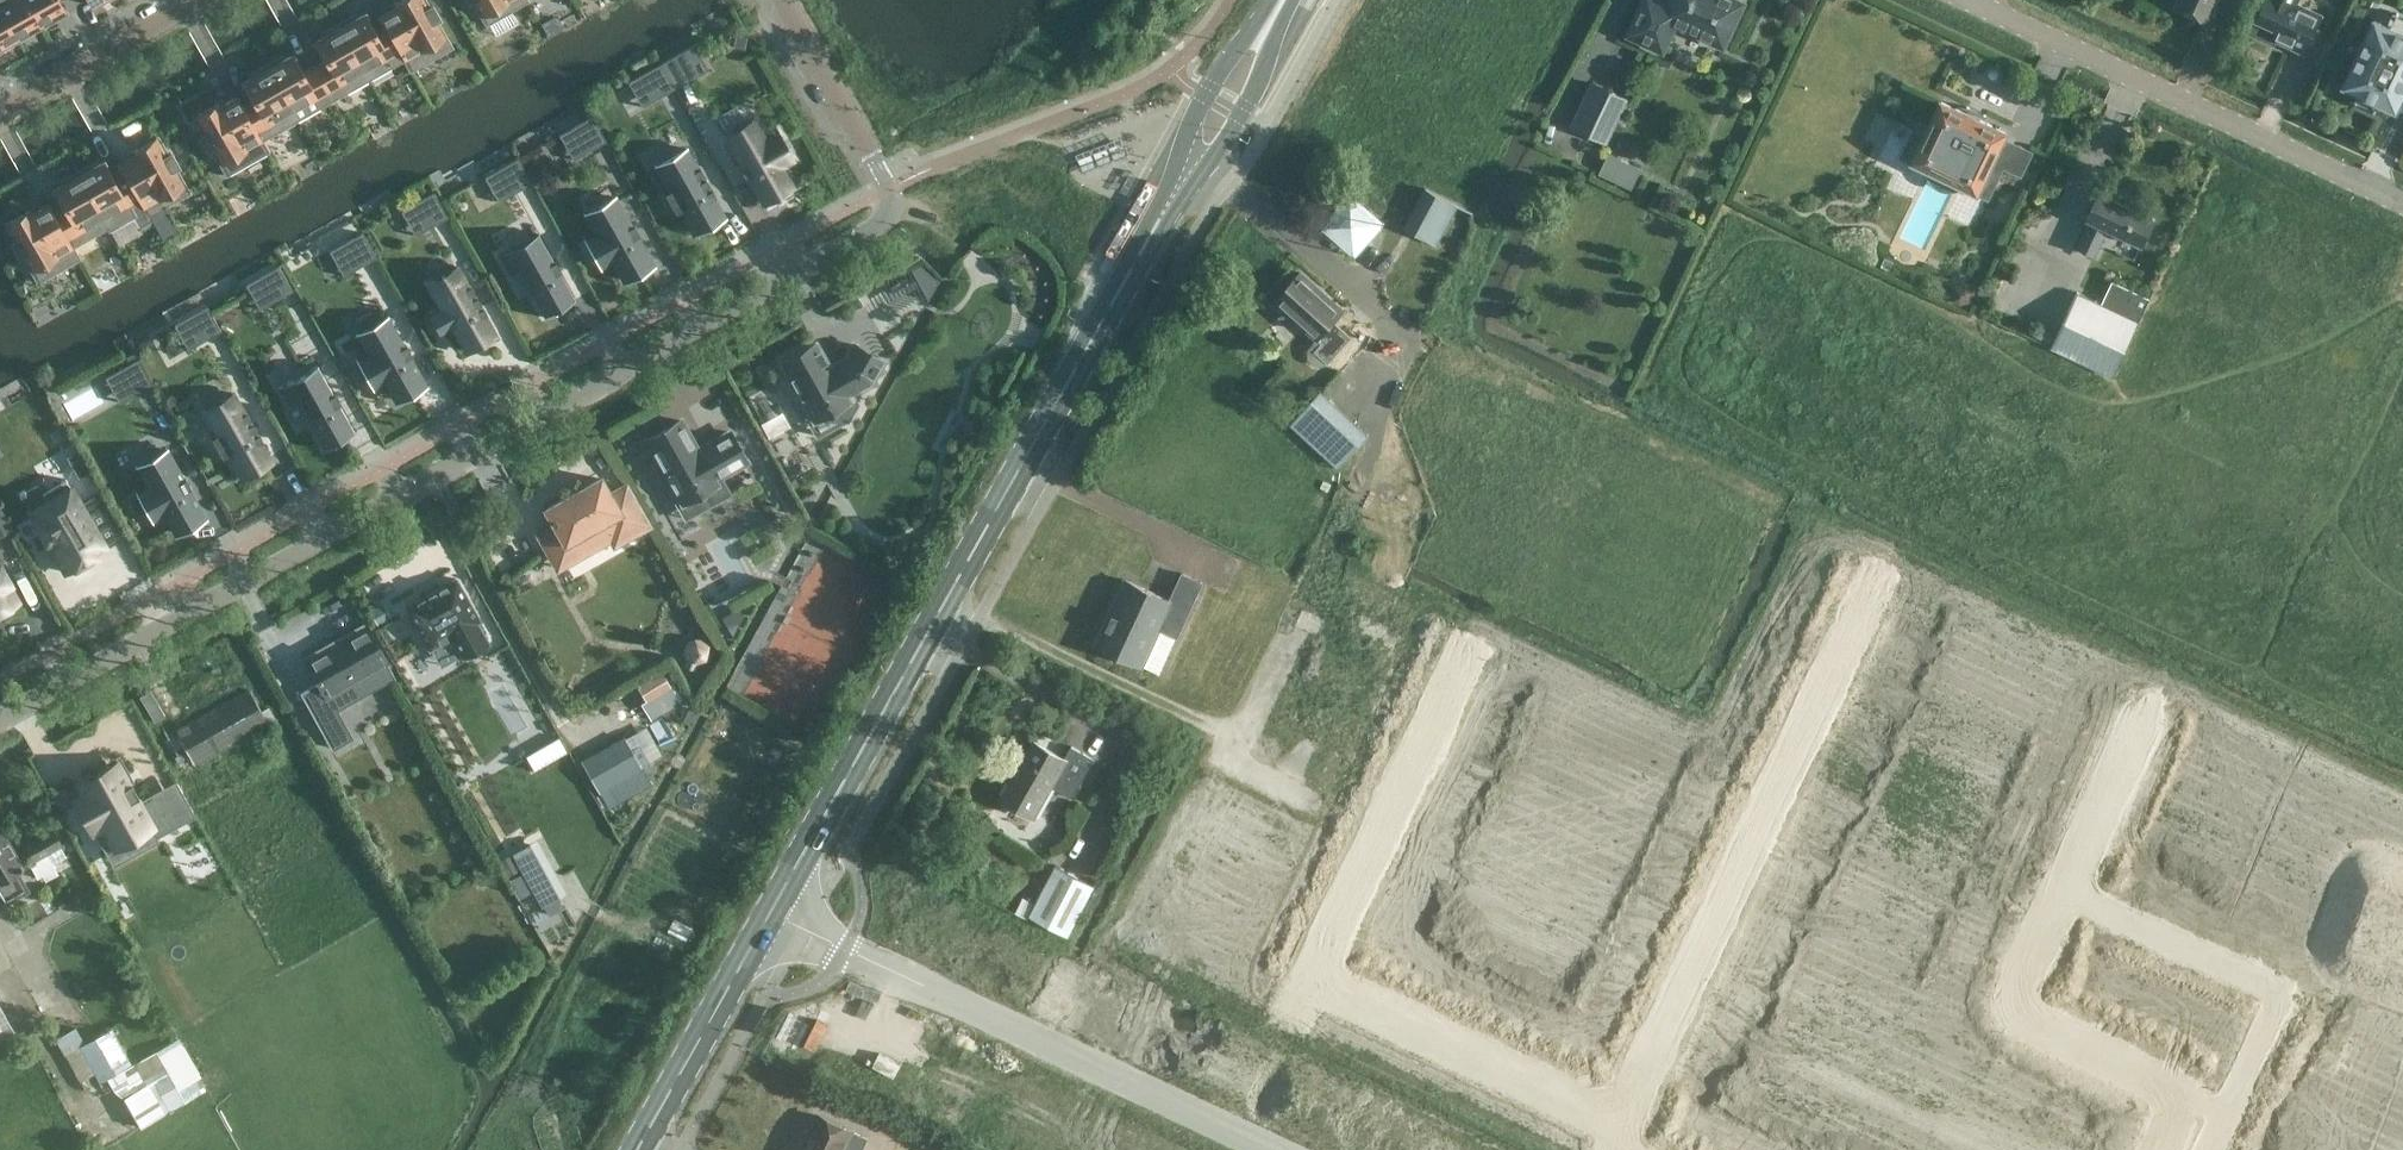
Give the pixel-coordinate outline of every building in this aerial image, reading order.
[(26,0),(0,0),(0,9),(18,40),(34,31),(33,28),(40,24),(26,0)] [(40,24),(42,22),(44,25),(58,18),(56,15),(65,10),(59,0),(26,0),(40,24)] [(381,14),(412,69),(450,47),(435,20),(439,18),(432,4),(428,6),(424,0),(399,0),(392,4),(394,7),(381,14)] [(525,1),(525,0),(474,0),(487,23),(525,1)] [(1629,32),(1628,34),(1629,34),(1662,50),(1663,50),(1664,49),(1663,49),(1676,22),(1723,45),(1722,45),(1724,46),(1724,45),(1724,44),(1744,3),(1744,2),(1743,1),(1740,0),(1671,0),(1669,3),(1663,0),(1644,0),(1629,32)] [(2174,6),(2207,21),(2217,0),(2177,0),(2174,6)] [(2295,3),(2296,0),(2265,0),(2250,31),(2272,42),(2274,37),(2304,51),(2321,15),(2295,3)] [(2,49),(18,40),(0,9),(0,46),(2,49)] [(354,15),(338,24),(369,78),(404,58),(410,69),(412,69),(381,14),(380,15),(386,26),(375,32),(364,13),(356,18),(354,15)] [(553,15),(540,23),(547,37),(561,29),(553,15)] [(2390,26),(2379,21),(2379,22),(2375,20),(2372,26),(2370,29),(2371,30),(2367,37),(2366,37),(2365,40),(2363,40),(2352,63),(2354,63),(2352,67),(2353,67),(2349,75),(2349,74),(2347,78),(2347,79),(2345,84),(2349,86),(2349,87),(2359,92),(2359,93),(2379,102),(2380,101),(2390,106),(2391,106),(2394,108),(2397,102),(2398,102),(2400,98),(2399,98),(2402,91),(2402,32),(2390,26)] [(326,60),(314,67),(333,99),(369,78),(338,24),(321,33),(323,36),(315,41),(326,60)] [(734,35),(733,45),(744,46),(746,36),(734,35)] [(282,55),(266,64),(297,119),(333,99),(314,67),(303,73),(292,54),(284,58),(282,55)] [(689,78),(676,55),(661,63),(675,88),(676,87),(675,86),(689,78)] [(675,88),(661,63),(646,71),(659,95),(673,87),(674,89),(675,88)] [(236,97),(235,97),(266,152),(267,151),(261,140),(297,119),(266,64),(249,74),(251,77),(243,82),(254,101),(242,108),(236,97)] [(1626,98),(1594,82),(1573,126),(1606,141),(1626,98)] [(222,104),(221,101),(195,116),(204,133),(200,135),(208,149),(212,147),(227,174),(266,152),(235,97),(222,104)] [(2039,146),(2013,134),(2013,132),(2013,131),(2013,130),(2013,129),(2012,127),(2012,126),(2012,125),(2011,124),(2010,123),(2010,122),(2009,121),(2008,120),(2008,119),(2007,118),(2006,117),(2005,117),(2004,116),(2003,115),(2002,115),(2000,114),(1999,114),(1998,113),(1997,113),(1996,113),(1994,113),(1993,113),(1992,113),(1991,113),(1989,113),(1988,113),(1987,113),(1986,114),(1985,114),(1984,114),(1982,115),(1981,116),(1980,116),(1979,117),(1953,105),(1937,139),(1948,144),(1935,170),(1999,201),(2012,175),(2023,180),(2039,146)] [(606,140),(596,122),(592,115),(577,124),(590,148),(604,140),(605,141),(606,140)] [(765,136),(755,118),(724,135),(761,202),(792,184),(782,166),(792,160),(776,130),(765,136)] [(150,214),(189,192),(175,168),(179,165),(171,152),(167,154),(157,137),(131,152),(133,155),(120,162),(150,214)] [(693,232),(724,214),(687,148),(656,165),(669,189),(665,191),(676,211),(680,208),(693,232)] [(1610,154),(1601,173),(1632,187),(1640,168),(1610,154)] [(524,169),(518,158),(502,166),(516,190),(530,182),(530,183),(532,183),(524,169)] [(77,171),(109,229),(135,215),(129,205),(140,198),(149,214),(150,214),(120,162),(119,163),(125,174),(114,180),(103,161),(95,165),(93,162),(77,171)] [(54,189),(65,208),(53,214),(47,203),(46,204),(77,259),(79,258),(72,246),(107,227),(109,230),(109,229),(77,171),(60,181),(62,184),(54,189)] [(1457,204),(1456,203),(1426,187),(1405,226),(1436,243),(1457,204)] [(1352,190),(1324,227),(1360,254),(1388,217),(1352,190)] [(445,211),(434,191),(419,200),(432,224),(446,216),(447,217),(448,217),(445,211)] [(2091,218),(2078,245),(2094,253),(2107,226),(2143,242),(2155,218),(2099,192),(2087,217),(2091,218)] [(616,196),(585,214),(595,232),(585,238),(601,268),(612,262),(622,280),(653,263),(616,196)] [(77,259),(46,204),(33,211),(32,208),(6,223),(15,240),(11,242),(19,256),(23,253),(39,280),(77,259)] [(377,257),(363,232),(347,240),(361,264),(374,256),(375,257),(377,257)] [(498,254),(510,276),(519,271),(544,316),(575,299),(538,232),(498,254)] [(917,262),(910,269),(929,300),(938,282),(917,262)] [(286,278),(279,265),(264,274),(277,297),(291,289),(292,291),(293,290),(286,278)] [(465,350),(496,332),(458,266),(427,284),(440,307),(436,309),(447,329),(451,326),(465,350)] [(1316,350),(1328,361),(1350,336),(1338,325),(1337,327),(1331,322),(1343,310),(1301,272),(1275,300),(1317,338),(1318,338),(1323,343),(1316,350)] [(2139,319),(2150,297),(2111,279),(2101,301),(2139,319)] [(2139,319),(2101,301),(2076,290),(2050,346),(2113,375),(2139,319)] [(209,308),(207,305),(192,314),(205,338),(219,330),(220,331),(221,330),(209,308)] [(388,316),(357,334),(368,352),(357,358),(374,388),(384,382),(395,400),(426,383),(388,316)] [(815,343),(782,362),(791,378),(786,381),(797,399),(802,396),(815,419),(836,407),(844,420),(848,417),(857,403),(851,393),(869,382),(882,360),(853,343),(845,357),(828,367),(815,343)] [(140,361),(139,358),(124,367),(137,390),(151,382),(151,384),(153,383),(140,361)] [(278,387),(290,409),(298,404),(323,449),(355,431),(317,365),(278,387)] [(1271,390),(1264,398),(1275,407),(1282,399),(1271,390)] [(241,476),(272,459),(234,392),(203,410),(216,433),(212,436),(223,455),(227,453),(241,476)] [(1338,465),(1366,434),(1322,392),(1293,422),(1338,465)] [(670,479),(681,499),(682,502),(704,490),(711,503),(729,493),(719,476),(746,461),(729,432),(697,450),(680,420),(647,438),(659,461),(655,464),(665,482),(670,479)] [(168,449),(137,467),(147,485),(137,491),(153,520),(164,514),(174,533),(205,515),(168,449)] [(47,501),(31,510),(33,513),(32,514),(47,540),(48,540),(67,571),(95,555),(93,550),(119,535),(95,493),(80,502),(66,478),(42,492),(47,501)] [(626,484),(608,494),(599,478),(546,508),(565,541),(585,530),(595,546),(611,537),(614,544),(649,525),(626,484)] [(17,602),(8,585),(10,583),(0,565),(0,612),(17,602)] [(1126,579),(1096,644),(1141,665),(1160,624),(1178,632),(1176,636),(1177,637),(1203,582),(1183,572),(1170,599),(1126,579)] [(408,605),(405,606),(407,609),(407,608),(430,648),(451,635),(463,656),(488,642),(476,621),(479,619),(456,580),(457,580),(455,577),(453,579),(408,605)] [(394,674),(388,664),(365,623),(305,657),(319,681),(300,692),(331,747),(350,736),(334,708),(394,674)] [(690,637),(682,649),(689,662),(703,663),(711,651),(705,638),(690,637)] [(679,702),(669,685),(646,699),(641,703),(650,719),(679,702)] [(247,690),(173,730),(193,765),(266,723),(247,690)] [(648,761),(648,760),(639,745),(631,749),(624,737),(582,761),(599,790),(648,761)] [(1079,788),(1095,758),(1072,745),(1065,758),(1035,741),(1003,798),(1034,815),(1057,775),(1079,788)] [(87,794),(76,799),(93,829),(103,824),(115,845),(134,835),(139,843),(155,834),(170,827),(153,796),(139,803),(136,798),(139,795),(132,782),(120,761),(81,783),(87,794)] [(984,816),(969,825),(980,844),(995,835),(984,816)] [(46,852),(61,843),(53,829),(25,844),(34,859),(28,862),(36,876),(41,874),(42,876),(56,869),(46,852)] [(2,831),(0,832),(0,893),(6,903),(29,891),(17,869),(22,866),(2,831)] [(559,897),(531,846),(529,843),(513,853),(543,906),(544,905),(559,897)] [(1068,935),(1095,884),(1056,864),(1030,915),(1068,935)] [(14,1031),(0,1005),(0,1039),(14,1031)] [(130,1064),(110,1029),(84,1043),(82,1044),(101,1078),(102,1079),(109,1075),(130,1064)] [(853,1129),(820,1114),(819,1117),(820,1118),(815,1128),(814,1128),(804,1149),(843,1149),(853,1129)]
